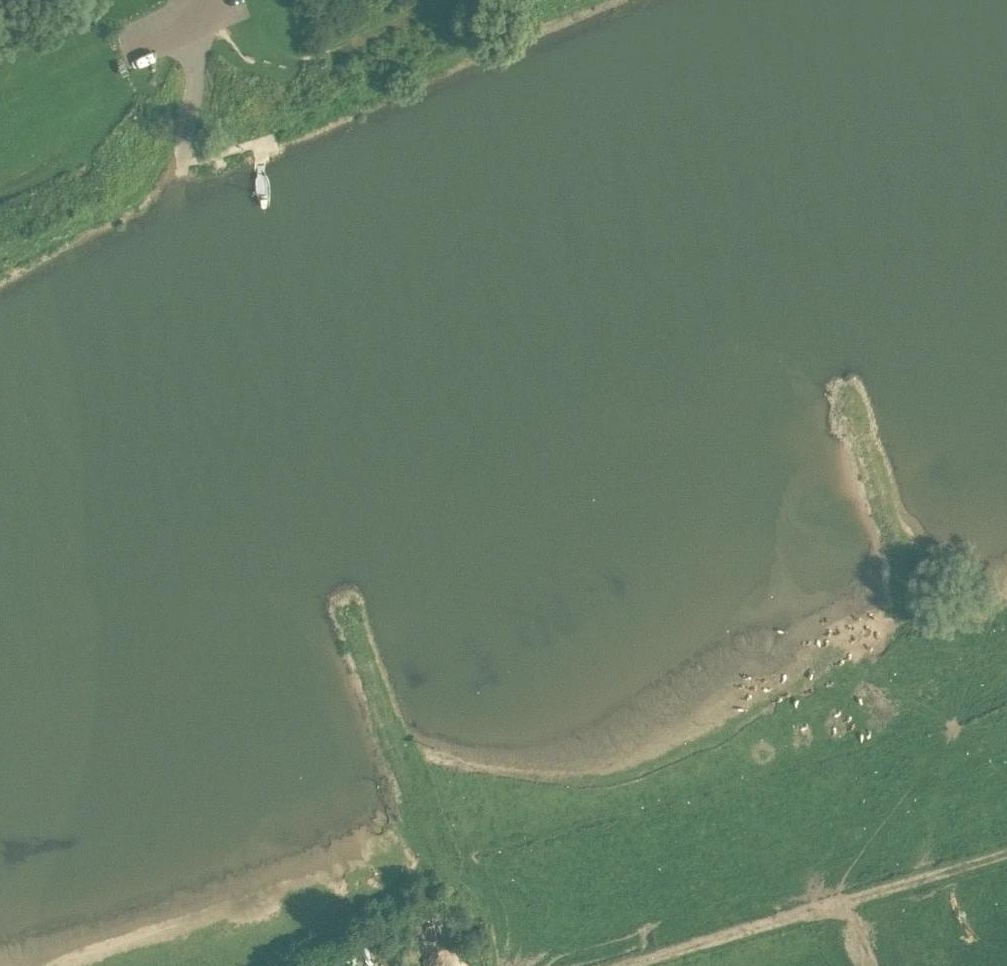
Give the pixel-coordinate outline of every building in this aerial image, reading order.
[(126,58),(117,62),(121,72),(130,68),(126,58)]
